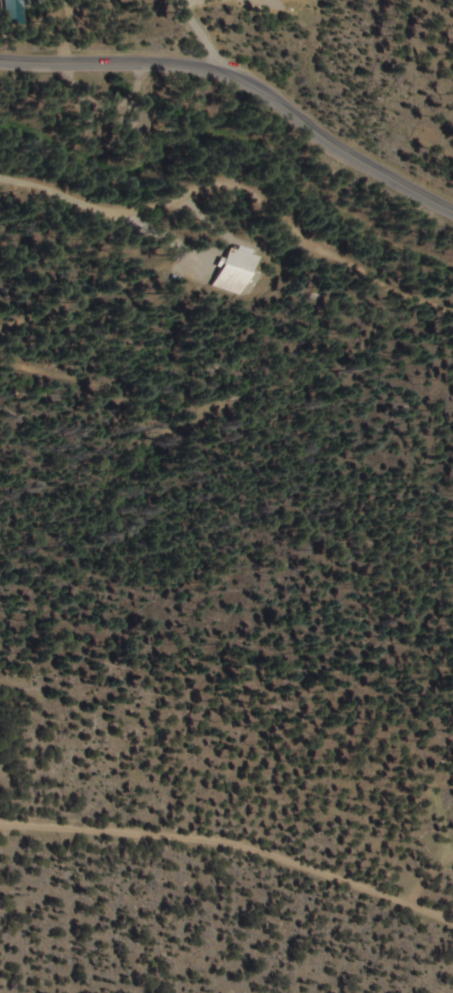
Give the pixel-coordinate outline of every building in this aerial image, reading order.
[(24,20),(24,0),(5,0),(5,20),(24,20)] [(215,287),(246,298),(260,255),(230,245),(215,287)]
